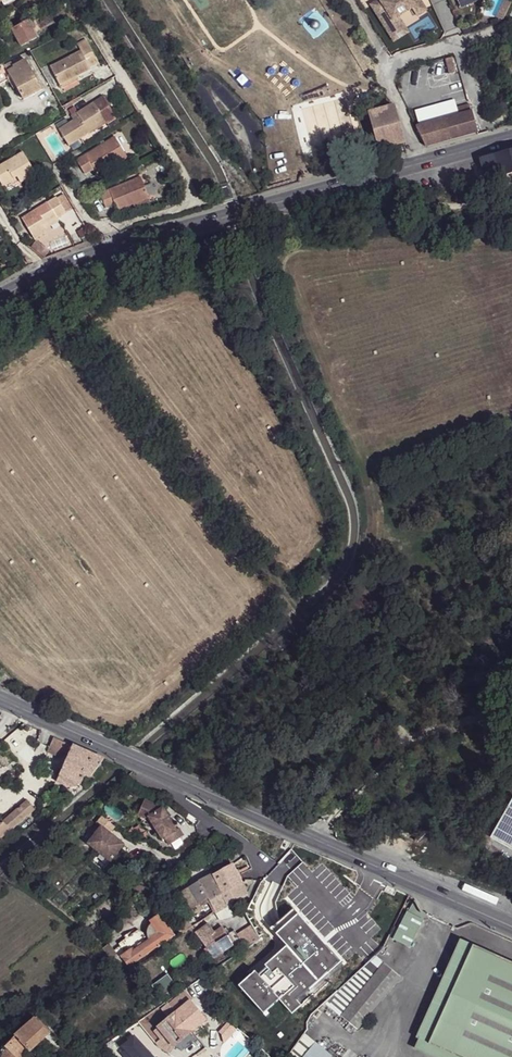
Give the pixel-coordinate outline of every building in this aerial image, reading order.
[(370,5),(389,35),(403,26),(397,16),(411,7),(417,15),(425,10),(419,0),(382,0),(380,1),(380,0),(377,0),(370,5)] [(460,8),(477,1),(476,0),(456,0),(460,8)] [(49,13),(28,24),(33,32),(53,22),(49,13)] [(36,38),(33,32),(28,24),(27,21),(12,29),(21,46),(36,38)] [(403,26),(389,35),(393,41),(407,32),(403,26)] [(93,59),(84,41),(75,46),(78,53),(48,68),(58,86),(75,78),(88,71),(87,68),(84,64),(93,59)] [(451,57),(443,59),(447,74),(455,72),(451,57)] [(87,68),(95,64),(93,59),(84,64),(87,68)] [(4,67),(11,79),(30,68),(26,60),(13,67),(11,63),(4,67)] [(4,67),(0,69),(0,85),(11,79),(4,67)] [(11,79),(23,100),(42,90),(30,68),(11,79)] [(59,90),(76,81),(75,78),(58,86),(59,90)] [(71,120),(57,128),(67,144),(88,131),(87,128),(103,119),(99,111),(109,106),(103,96),(69,115),(71,120)] [(468,104),(456,107),(458,114),(468,111),(470,111),(468,104)] [(103,119),(104,121),(115,116),(109,106),(99,111),(103,119)] [(380,149),(403,142),(393,106),(370,112),(380,149)] [(449,139),(476,132),(471,110),(470,111),(468,111),(458,114),(444,118),(440,120),(449,139)] [(87,128),(88,131),(104,121),(103,119),(87,128)] [(425,147),(449,139),(440,120),(416,126),(425,147)] [(113,137),(74,160),(82,175),(92,169),(95,174),(124,156),(113,137)] [(483,158),(489,179),(497,177),(509,173),(511,173),(511,150),(483,158)] [(1,186),(14,177),(18,183),(33,174),(21,153),(0,166),(0,185),(1,186)] [(497,177),(500,187),(511,183),(509,173),(497,177)] [(139,177),(98,193),(104,207),(113,204),(116,210),(130,204),(147,197),(143,187),(139,177)] [(143,187),(147,197),(153,195),(150,185),(143,187)] [(53,199),(18,220),(31,241),(43,234),(42,231),(39,228),(54,219),(62,214),(61,213),(69,208),(61,195),(53,199)] [(149,201),(147,197),(130,204),(132,208),(149,201)] [(39,228),(42,231),(56,222),(54,219),(39,228)] [(82,228),(75,232),(79,240),(80,240),(82,243),(89,241),(89,240),(82,228)] [(27,248),(40,259),(46,253),(33,242),(27,248)] [(58,762),(61,756),(66,759),(72,745),(53,736),(45,756),(58,762)] [(95,754),(73,744),(72,745),(66,759),(59,774),(79,783),(81,784),(86,774),(95,754)] [(95,754),(86,774),(91,777),(105,758),(95,754)] [(59,774),(56,781),(71,788),(72,785),(76,786),(78,785),(79,783),(59,774)] [(149,799),(144,807),(155,813),(151,816),(166,839),(168,838),(172,844),(187,835),(182,828),(180,829),(167,808),(149,799)] [(33,810),(26,802),(15,811),(3,822),(0,825),(0,838),(33,810)] [(495,835),(498,838),(511,846),(511,804),(495,835)] [(155,813),(144,807),(140,815),(148,818),(151,816),(155,813)] [(1,819),(3,822),(15,811),(13,808),(1,819)] [(118,826),(105,815),(100,822),(106,826),(92,843),(114,860),(127,844),(113,833),(118,826)] [(218,832),(209,840),(222,853),(233,843),(226,837),(226,838),(218,832)] [(498,838),(492,849),(510,859),(511,855),(511,846),(498,838)] [(316,907),(348,887),(331,860),(274,840),(268,857),(272,862),(264,883),(278,888),(284,870),(292,873),(312,906),(316,907)] [(184,865),(187,867),(192,873),(198,868),(190,859),(184,865)] [(243,882),(234,864),(214,874),(225,893),(243,882)] [(179,872),(184,878),(192,873),(187,867),(186,868),(179,872)] [(214,874),(201,882),(209,898),(211,901),(225,893),(214,874)] [(200,903),(209,898),(201,882),(192,887),(200,903)] [(211,901),(216,911),(220,919),(234,916),(233,914),(242,902),(240,899),(249,895),(243,882),(225,893),(211,901)] [(192,887),(183,893),(191,907),(200,903),(192,887)] [(423,920),(407,913),(394,940),(410,948),(423,920)] [(158,946),(175,934),(161,915),(153,921),(155,924),(150,929),(150,930),(149,935),(151,940),(136,950),(135,948),(131,953),(123,955),(126,959),(125,960),(128,963),(129,965),(158,946)] [(180,926),(183,932),(192,926),(188,920),(180,926)] [(208,923),(197,932),(208,947),(213,953),(214,956),(222,951),(211,935),(216,933),(208,923)] [(261,939),(253,925),(238,934),(246,948),(260,939),(261,939)] [(211,935),(222,951),(234,943),(228,934),(225,927),(216,933),(211,935)] [(228,934),(234,943),(240,940),(234,931),(228,934)] [(151,940),(149,935),(144,938),(143,936),(134,941),(136,945),(128,949),(131,953),(135,948),(136,950),(151,940)] [(430,1056),(457,1056),(428,1044),(472,945),(460,940),(415,1039),(418,1040),(414,1050),(430,1056)] [(111,958),(114,961),(120,955),(116,951),(110,942),(102,948),(104,950),(111,958)] [(472,945),(428,1044),(457,1056),(511,1056),(511,963),(472,945)] [(122,947),(116,951),(120,955),(126,951),(125,948),(122,947)] [(340,1015),(383,963),(376,957),(325,1004),(340,1015)] [(340,1015),(357,1030),(400,978),(383,963),(340,1015)] [(171,975),(163,980),(167,986),(175,982),(171,975)] [(188,1003),(160,1027),(174,1045),(204,1021),(188,1003)] [(36,1018),(16,1036),(31,1050),(32,1050),(50,1033),(50,1032),(36,1018)] [(160,1027),(155,1031),(170,1050),(174,1045),(160,1027)] [(231,1027),(223,1036),(230,1042),(239,1033),(231,1027)] [(16,1036),(5,1046),(17,1056),(25,1056),(31,1050),(16,1036)] [(290,1056),(332,1056),(307,1036),(290,1056)] [(121,1052),(125,1056),(134,1056),(138,1054),(138,1053),(131,1044),(121,1052)] [(5,1046),(0,1056),(17,1056),(5,1046)]
